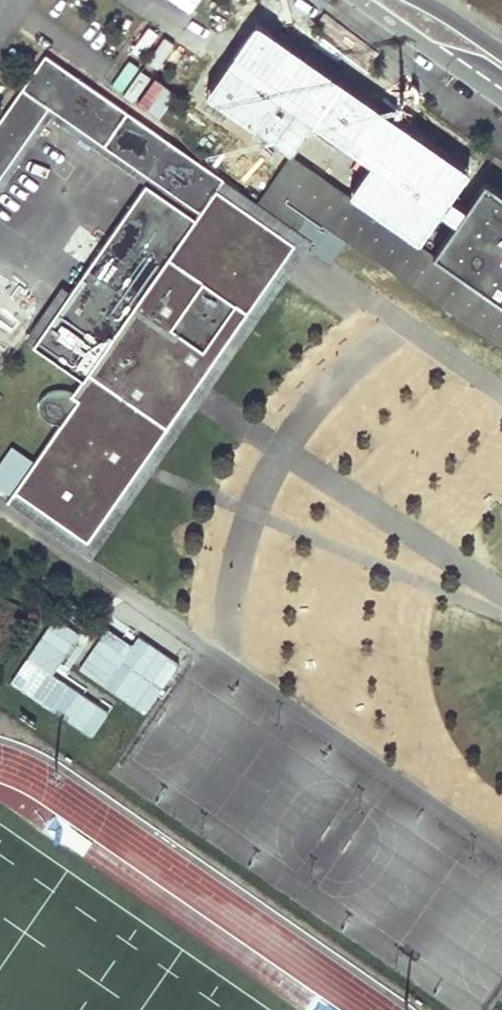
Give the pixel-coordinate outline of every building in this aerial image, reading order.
[(470,170),(254,21),(202,95),(287,154),(310,120),(371,162),(345,199),(415,248),(439,212),(450,197),(470,170)] [(138,169),(161,136),(155,131),(43,54),(0,116),(0,173),(47,106),(138,169)] [(138,169),(144,173),(167,140),(161,136),(138,169)] [(148,176),(198,211),(214,188),(222,178),(167,140),(144,173),(148,176)] [(287,154),(249,212),(214,188),(198,211),(194,217),(183,234),(227,265),(211,288),(245,312),(293,243),(288,239),(305,215),(501,351),(501,305),(434,259),(415,248),(345,199),(287,154)] [(198,211),(148,176),(144,182),(194,217),(198,211)] [(85,542),(245,312),(211,288),(227,265),(183,234),(194,217),(144,182),(69,291),(31,344),(81,379),(72,392),(63,390),(50,391),(38,397),(34,408),(40,413),(53,415),(66,413),(40,450),(11,491),(85,542)] [(486,183),(482,190),(501,204),(501,194),(486,183)] [(482,190),(468,210),(457,225),(434,259),(501,305),(501,204),(482,190)] [(40,450),(18,434),(0,459),(0,483),(11,491),(40,450)] [(134,649),(105,630),(79,669),(144,712),(177,663),(141,638),(134,649)] [(108,711),(26,656),(10,681),(92,735),(108,711)]
